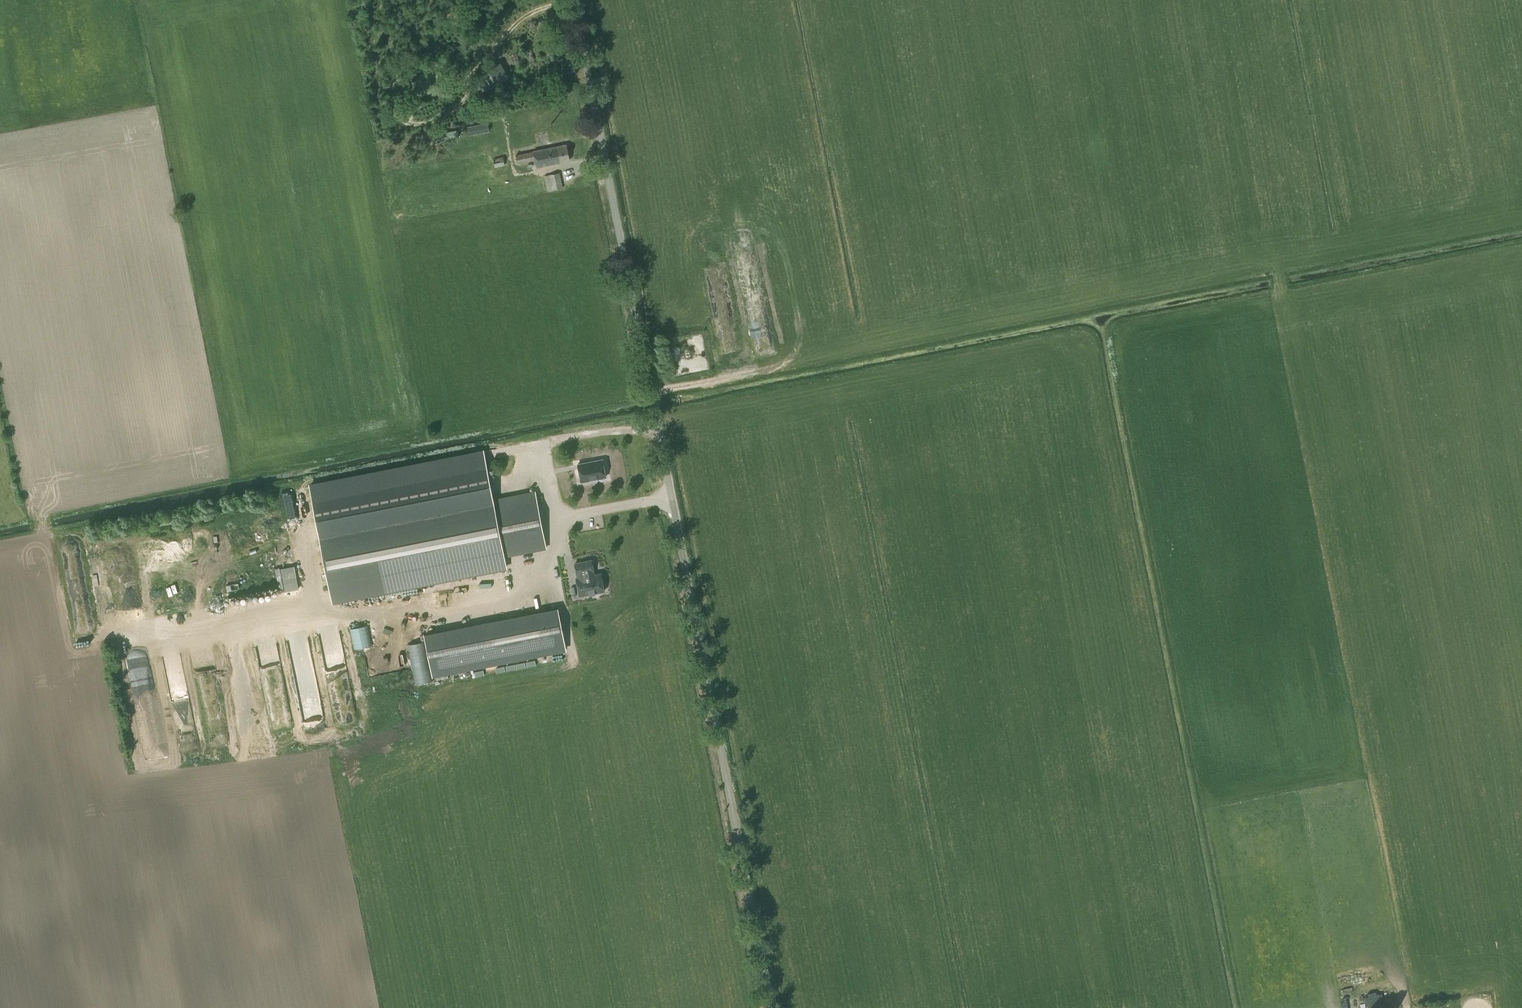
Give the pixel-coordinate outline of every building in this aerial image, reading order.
[(485,91),(509,78),(501,62),(476,75),(485,91)] [(570,160),(566,145),(533,151),(533,152),(516,155),(517,163),(535,160),(536,167),(570,160)] [(495,167),(505,165),(503,157),(493,159),(495,167)] [(547,191),(563,187),(559,172),(544,176),(547,191)] [(483,451),(310,485),(311,490),(333,601),(506,567),(504,556),(546,548),(535,491),(493,499),(483,451)] [(603,478),(600,461),(575,465),(578,483),(603,478)] [(592,575),(592,572),(594,571),(592,560),(575,563),(578,578),(576,578),(580,596),(588,594),(590,595),(595,594),(596,592),(604,591),(601,573),(592,575)] [(294,565),(276,569),(281,592),(299,588),(294,565)] [(557,607),(513,616),(522,659),(523,659),(566,650),(557,607)] [(350,627),(354,648),(371,646),(368,624),(350,627)] [(1373,995),(1357,996),(1358,1007),(1373,1007),(1373,995)]
